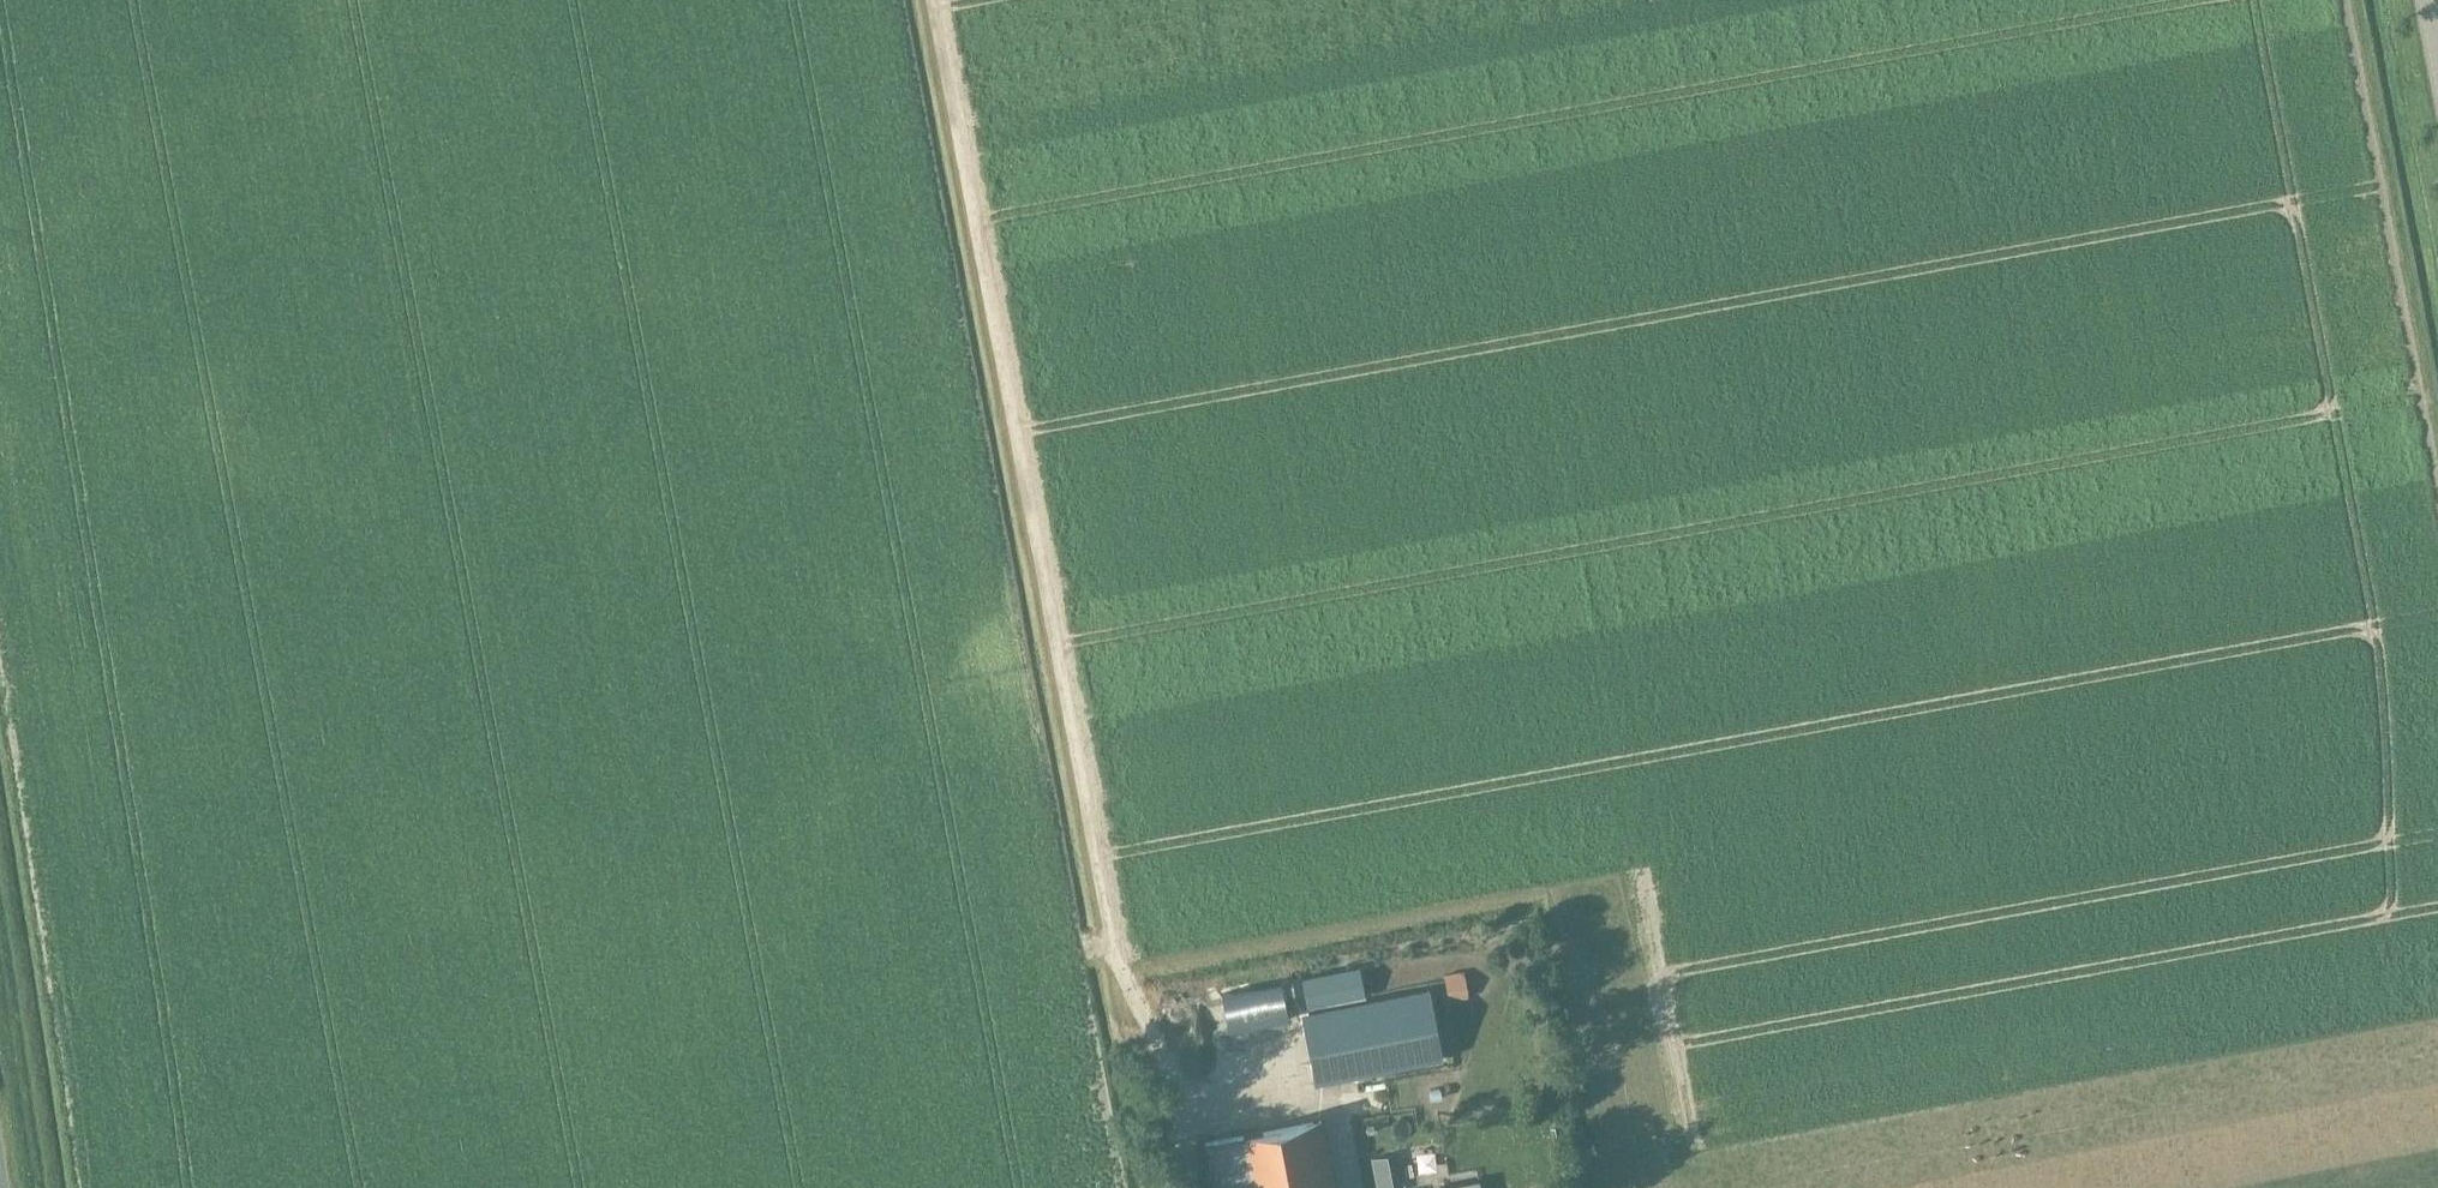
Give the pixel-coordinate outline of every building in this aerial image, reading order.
[(1359,965),(1302,977),(1309,1006),(1367,995),(1359,965)] [(1464,970),(1445,974),(1449,1000),(1468,997),(1464,970)] [(1322,1081),(1442,1058),(1428,987),(1308,1010),(1322,1081)] [(1216,1187),(1335,1187),(1322,1120),(1207,1143),(1216,1187)] [(1479,1179),(1433,1187),(1480,1187),(1479,1179)]
